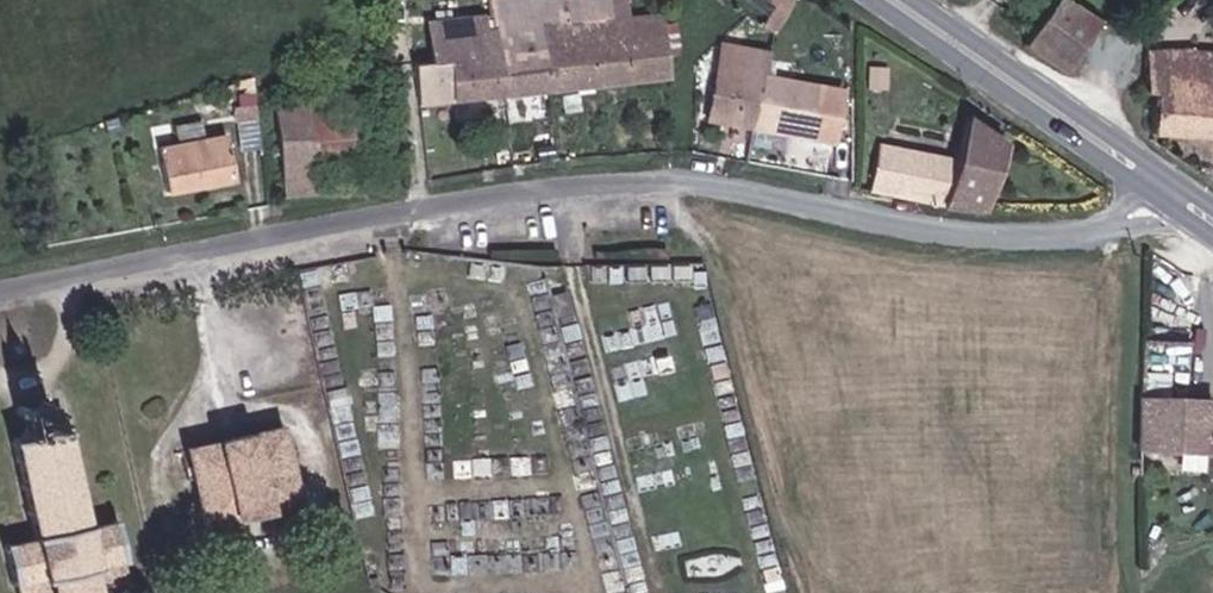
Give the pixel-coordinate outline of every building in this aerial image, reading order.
[(625,22),(620,0),(536,0),(502,5),(506,39),(513,102),(678,74),(669,15),(625,22)] [(773,28),(788,0),(727,0),(773,28)] [(1076,82),(1107,29),(1071,5),(1040,57),(1076,82)] [(463,109),(513,102),(506,39),(499,40),(497,25),(438,34),(444,69),(458,68),(463,109)] [(731,42),(716,113),(811,136),(822,85),(771,73),(776,50),(731,42)] [(1139,125),(1167,144),(1212,145),(1212,44),(1164,46),(1155,102),(1139,125)] [(340,122),(340,105),(289,106),(292,200),(331,196),(329,160),(362,159),(361,121),(340,122)] [(943,206),(996,211),(1010,137),(973,113),(962,159),(886,146),(878,195),(943,206)] [(190,156),(211,150),(207,135),(185,141),(190,156)] [(211,150),(190,156),(168,162),(178,199),(245,181),(235,143),(211,150)] [(611,260),(610,276),(706,279),(707,262),(611,260)] [(1145,396),(1149,450),(1212,449),(1212,406),(1212,397),(1145,396)] [(70,441),(63,411),(33,418),(39,448),(24,451),(44,546),(9,553),(18,592),(130,592),(138,591),(124,526),(101,531),(81,438),(70,441)] [(192,451),(207,527),(297,509),(282,433),(192,451)]
